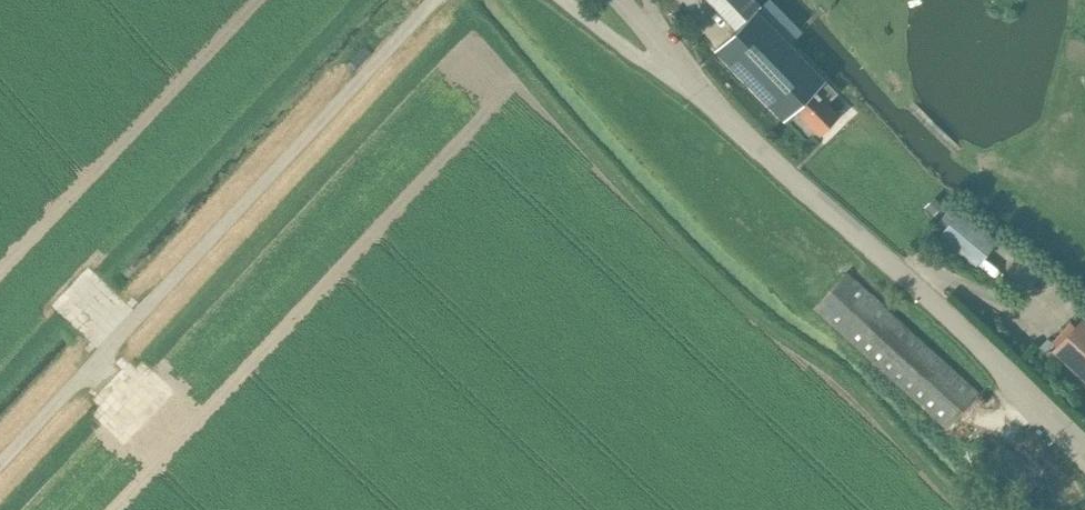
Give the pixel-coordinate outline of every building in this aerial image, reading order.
[(715,49),(785,121),(797,109),(820,133),(840,114),(828,102),(838,93),(758,9),(762,4),(758,0),(710,0),(737,28),(715,49)] [(934,196),(924,206),(933,215),(943,205),(934,196)] [(995,242),(960,212),(941,234),(976,264),(995,242)] [(948,426),(949,426),(980,392),(848,272),(817,306),(948,426)] [(1052,350),(1084,381),(1084,317),(1083,315),(1052,350)]
